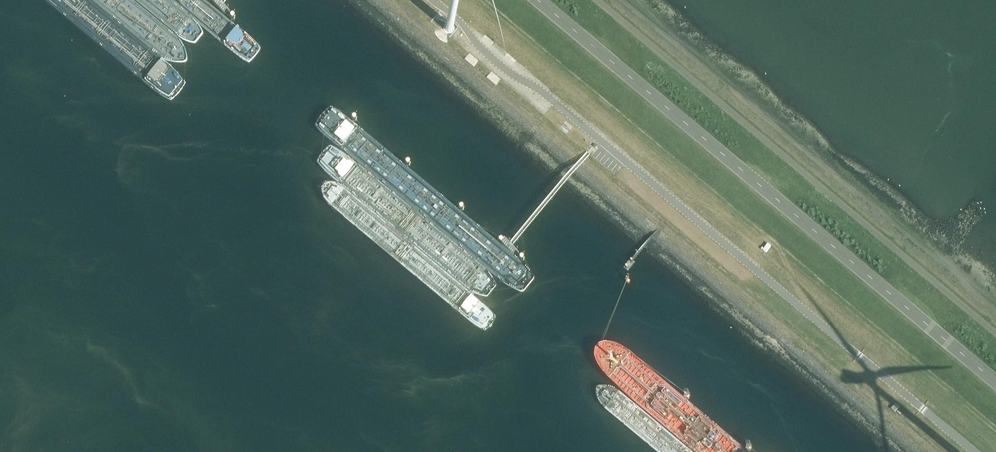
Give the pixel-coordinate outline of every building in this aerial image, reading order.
[(895,413),(900,407),(896,404),(891,410),(895,413)]
